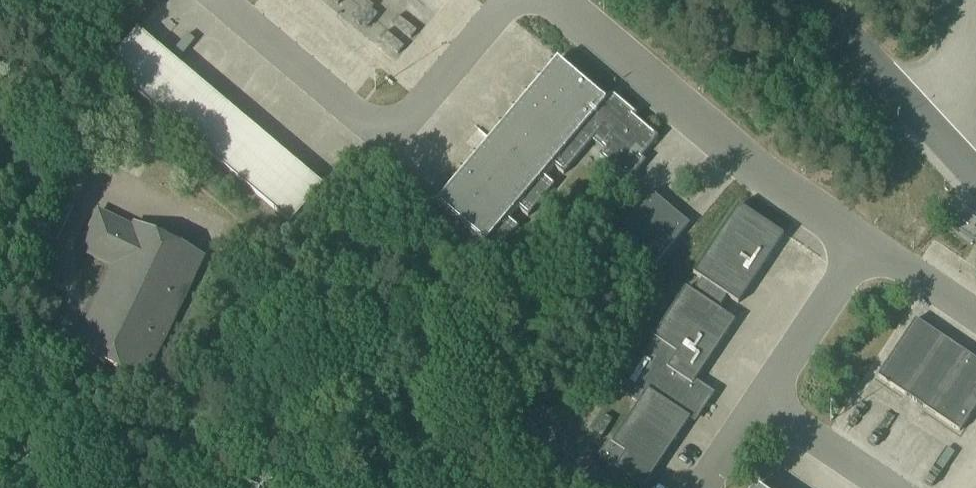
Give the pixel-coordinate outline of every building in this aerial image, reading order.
[(611,106),(557,60),(436,203),(484,244),(479,248),(492,259),(518,228),(509,220),(519,209),(528,217),(554,186),(545,178),(554,167),(564,174),(592,141),(604,151),(599,156),(629,181),(645,162),(640,158),(657,137),(629,114),(630,110),(616,99),(611,106)] [(690,225),(652,193),(613,239),(651,271),(690,225)] [(653,338),(655,339),(620,392),(639,405),(612,444),(609,441),(598,457),(644,487),(690,420),(695,424),(715,395),(696,382),(736,322),(719,311),(728,297),(738,304),(784,237),(739,207),(694,275),(702,281),(693,294),(686,289),(653,338)] [(130,227),(96,210),(75,254),(109,270),(70,350),(144,386),(205,259),(131,224),(130,227)] [(954,229),(955,230),(975,244),(975,231),(975,230),(975,228),(975,224),(975,223),(971,219),(968,216),(964,213),(954,229)] [(878,378),(960,432),(975,407),(975,361),(916,321),(878,378)]
